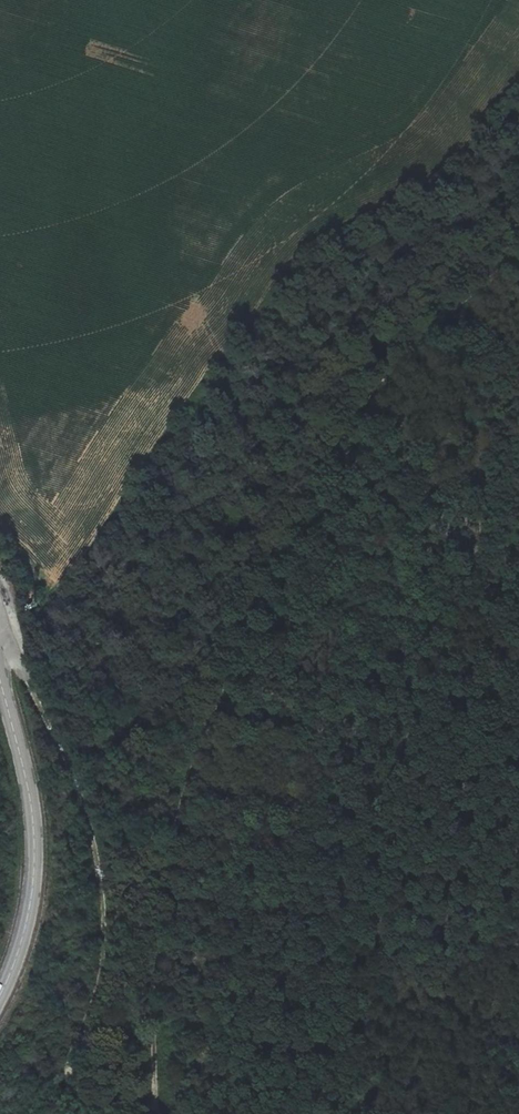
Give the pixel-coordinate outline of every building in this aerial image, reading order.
[(30,598),(39,594),(37,587),(27,591),(30,598)]
